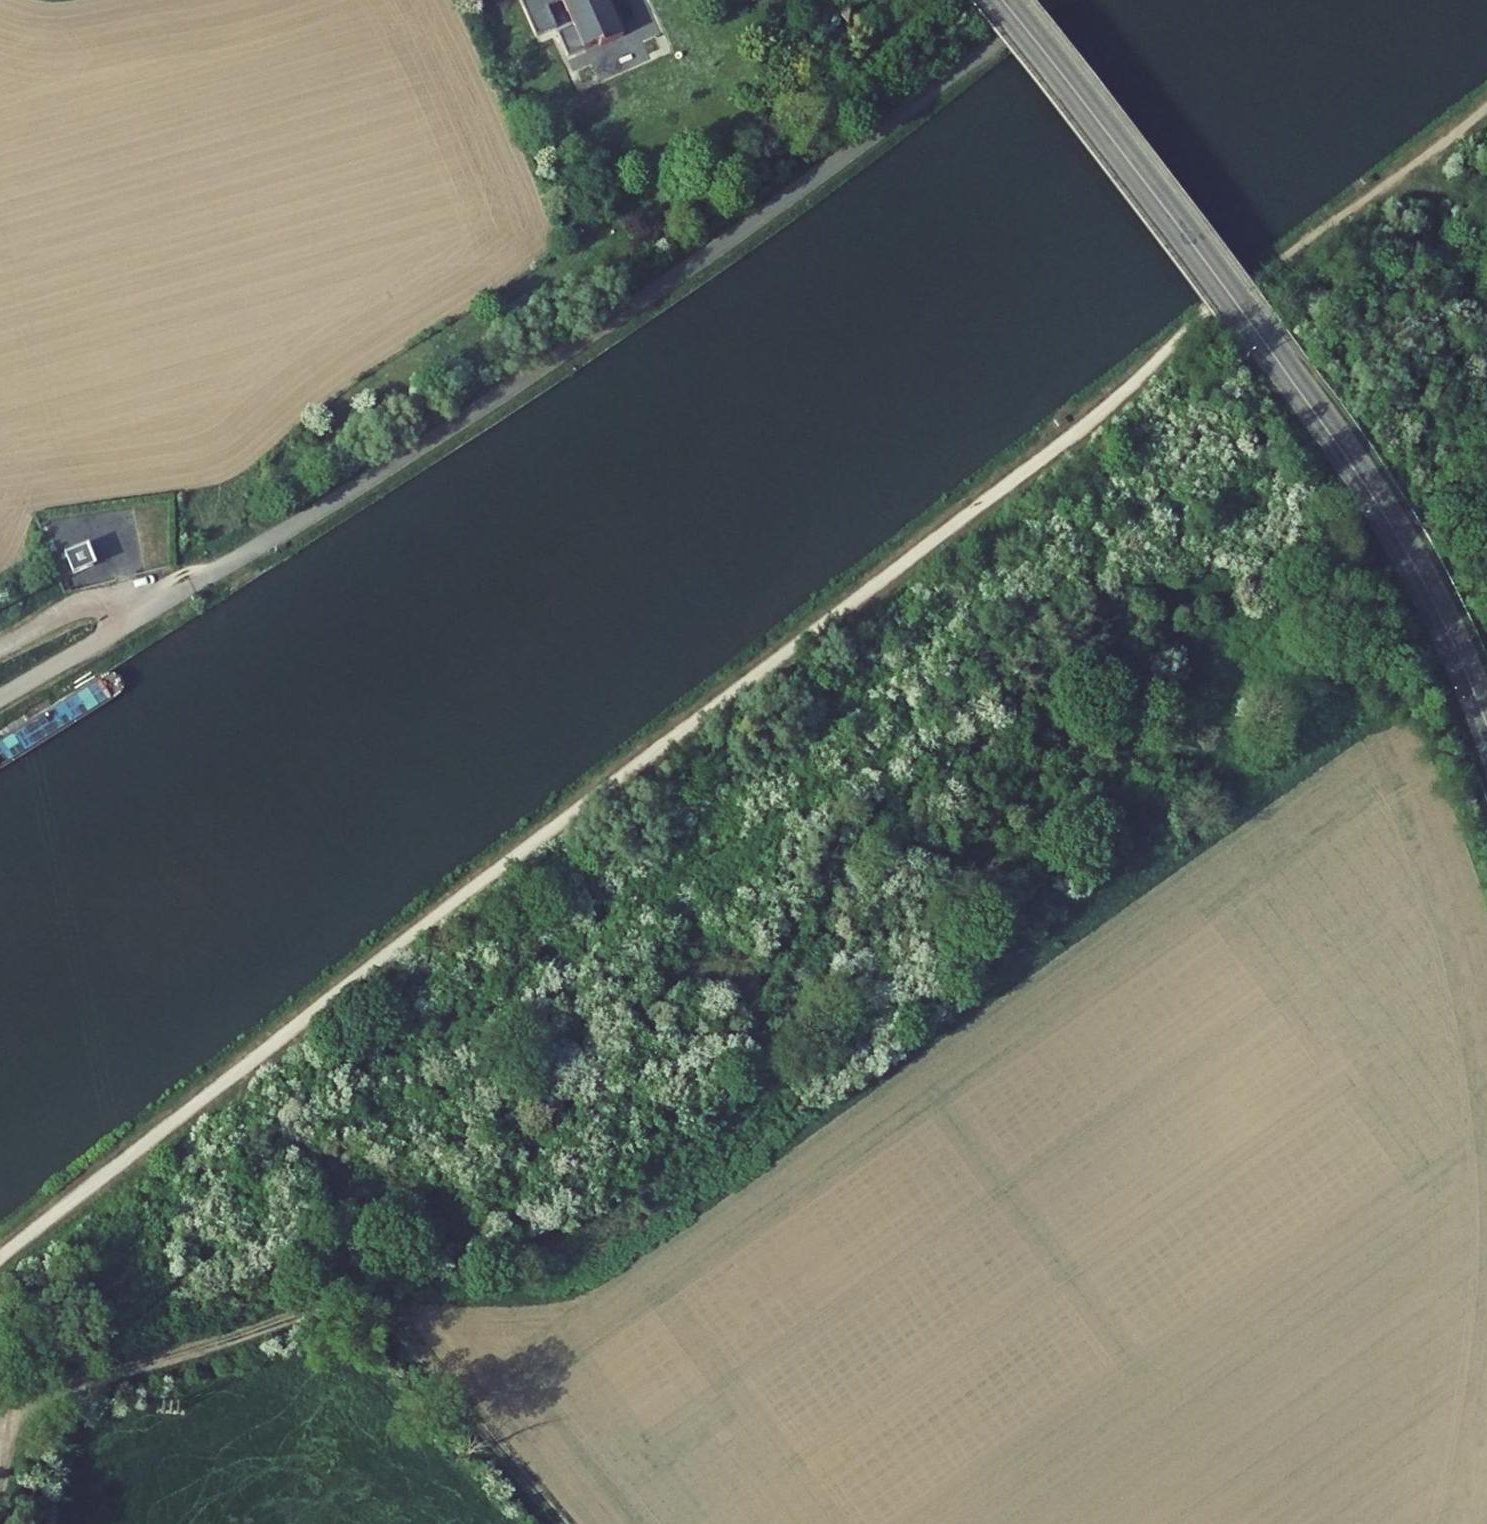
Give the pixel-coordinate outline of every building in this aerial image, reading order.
[(621,40),(609,0),(528,0),(538,29),(558,23),(553,6),(569,1),(577,26),(561,31),(568,54),(601,43),(602,46),(621,40)] [(92,550),(69,560),(78,580),(101,570),(92,550)]
